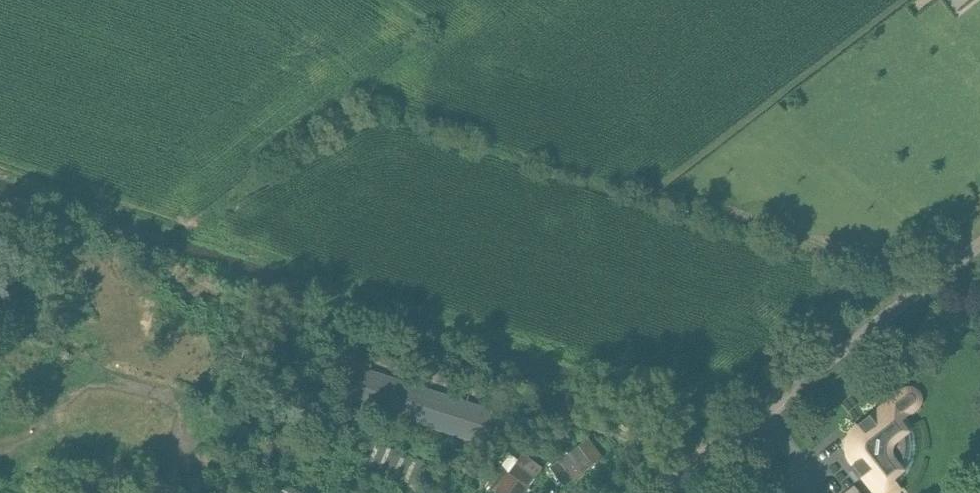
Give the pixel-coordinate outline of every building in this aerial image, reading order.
[(495,413),(352,366),(341,400),(484,447),(495,413)] [(847,455),(877,492),(894,492),(898,490),(890,479),(892,476),(895,474),(897,471),(899,467),(890,455),(891,445),(903,435),(902,432),(901,428),(899,425),(897,422),(906,415),(906,414),(915,407),(916,407),(916,406),(917,406),(917,405),(917,404),(918,404),(918,403),(918,402),(918,401),(918,400),(918,399),(918,398),(918,397),(917,396),(917,395),(916,394),(915,393),(914,392),(913,392),(912,391),(911,391),(910,391),(909,391),(908,391),(907,391),(906,391),(906,392),(905,392),(904,392),(904,393),(903,393),(850,434),(854,440),(852,442),(852,448),(853,450),(847,455)] [(614,435),(575,466),(604,489),(643,458),(614,435)] [(368,442),(359,467),(415,489),(425,464),(368,442)] [(481,492),(540,492),(544,490),(513,468),(481,492)]
